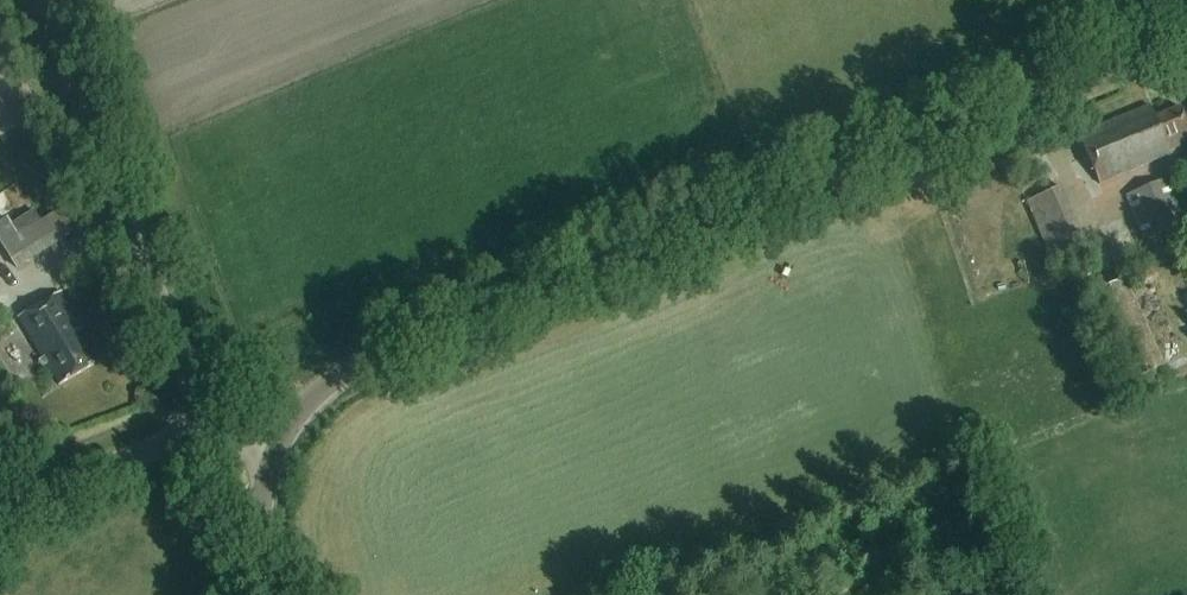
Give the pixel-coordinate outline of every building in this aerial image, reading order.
[(1186,145),(1186,126),(1180,110),(1155,121),(1149,109),(1080,136),(1100,185),(1171,155),(1170,153),(1186,145)] [(1145,240),(1167,230),(1168,231),(1186,223),(1167,178),(1125,196),(1145,240)] [(1052,262),(1086,247),(1061,187),(1027,202),(1052,262)] [(38,225),(31,214),(11,226),(8,228),(15,239),(38,225)] [(0,223),(0,244),(16,270),(29,262),(15,239),(8,228),(11,226),(7,219),(0,223)] [(1164,368),(1126,281),(1089,297),(1128,384),(1164,368)] [(60,386),(94,365),(75,334),(83,329),(61,293),(19,318),(60,386)]
